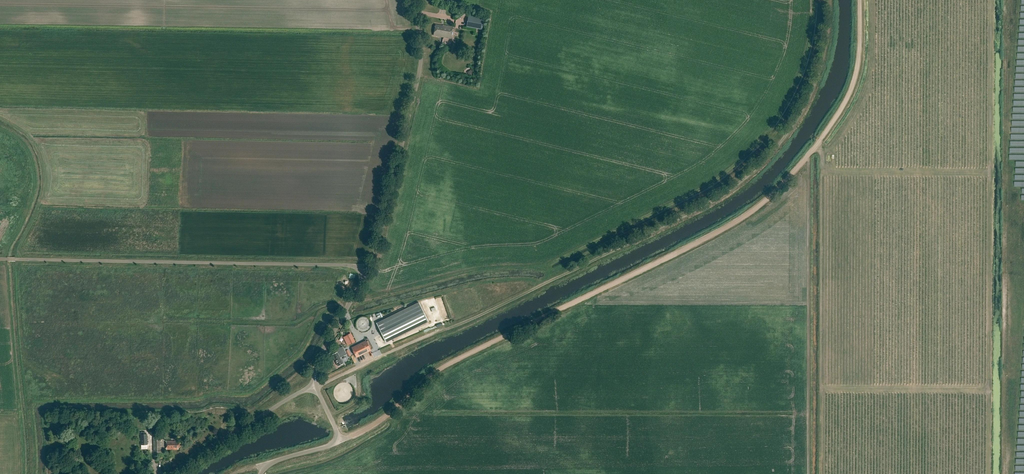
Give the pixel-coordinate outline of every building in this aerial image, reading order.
[(482,30),(484,16),(469,14),(466,27),(482,30)] [(436,25),(434,36),(451,38),(453,27),(444,25),(444,26),(436,25)] [(428,321),(418,302),(377,323),(386,342),(428,321)] [(347,337),(350,342),(353,341),(349,333),(345,335),(346,338),(347,337)] [(371,350),(373,349),(372,346),(369,347),(368,344),(370,343),(368,338),(367,339),(368,341),(367,341),(352,348),(357,357),(371,350)] [(333,355),(338,366),(344,364),(340,357),(346,354),(343,347),(335,350),(336,353),(333,355)] [(180,441),(167,441),(167,450),(179,449),(179,447),(180,447),(180,441)]
